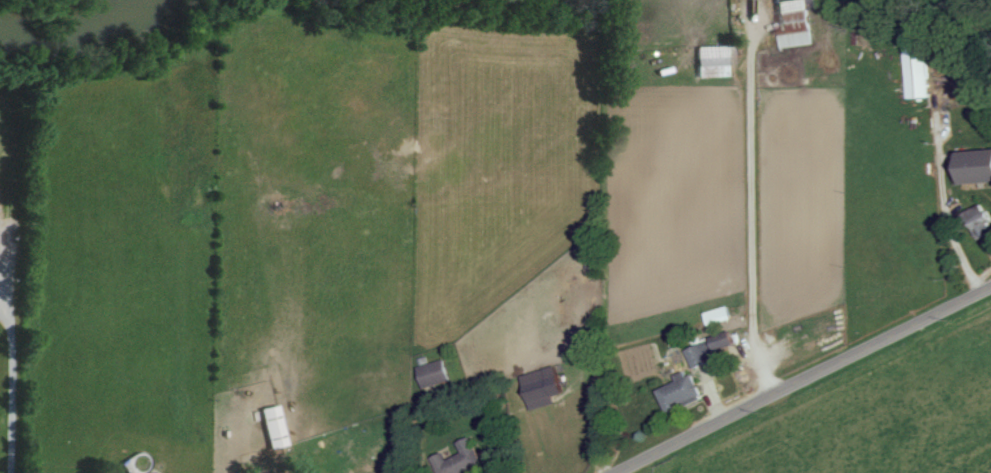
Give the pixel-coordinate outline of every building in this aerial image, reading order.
[(807,0),(776,0),(775,0),(779,47),(811,44),(807,0)] [(903,39),(905,98),(927,97),(925,38),(903,39)] [(695,46),(696,77),(733,76),(732,45),(695,46)] [(990,182),(990,149),(955,151),(957,184),(990,182)] [(990,231),(990,225),(980,203),(962,212),(975,239),(990,231)] [(732,318),(727,305),(703,312),(707,325),(732,318)] [(716,358),(713,351),(734,343),(729,331),(685,349),(692,367),(716,358)] [(416,367),(422,388),(449,381),(444,359),(416,367)] [(529,410),(554,404),(552,396),(561,394),(554,366),(520,375),(529,410)] [(691,370),(674,376),(676,382),(656,388),(665,412),(701,399),(691,370)] [(285,444),(276,404),(257,408),(267,449),(285,444)] [(468,436),(456,442),(461,452),(445,459),(441,452),(430,457),(438,472),(466,472),(482,466),(468,436)]
